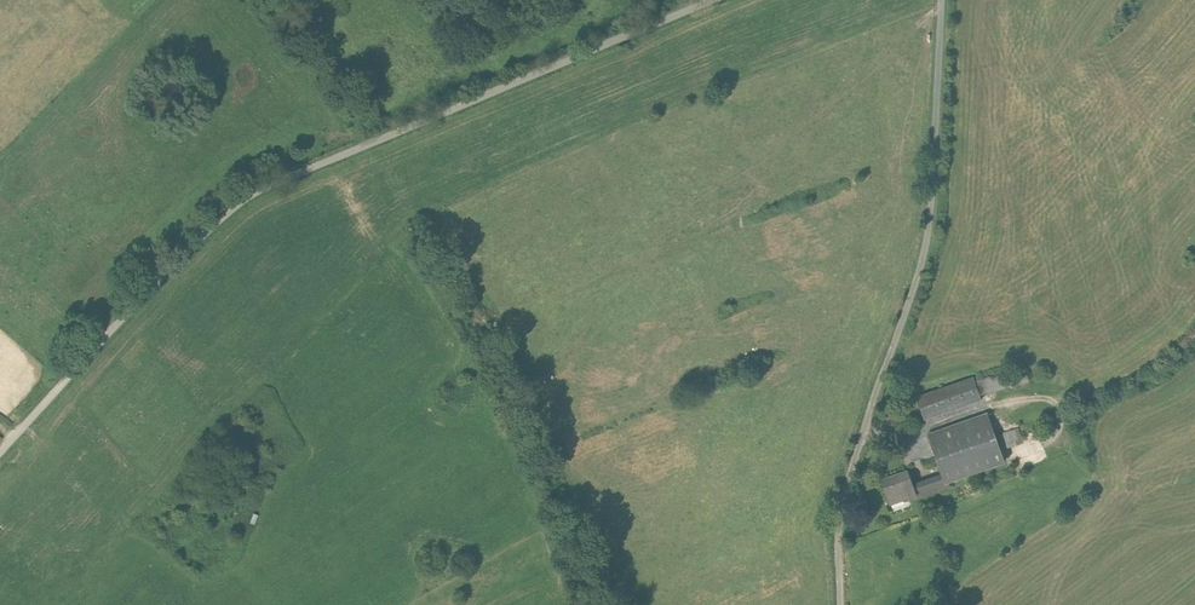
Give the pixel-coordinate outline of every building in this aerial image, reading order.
[(981,373),(924,392),(933,415),(989,396),(987,391),(982,375),(981,373)] [(945,414),(948,423),(966,418),(963,408),(945,414)] [(937,430),(950,469),(953,477),(957,476),(1012,456),(1008,446),(1003,431),(995,409),(937,430)] [(1026,423),(1003,431),(1008,446),(1032,438),(1026,423)] [(916,466),(890,475),(898,498),(916,492),(924,489),(921,479),(916,466)] [(950,469),(921,479),(924,489),(916,492),(918,495),(959,481),(957,476),(953,477),(950,469)]
